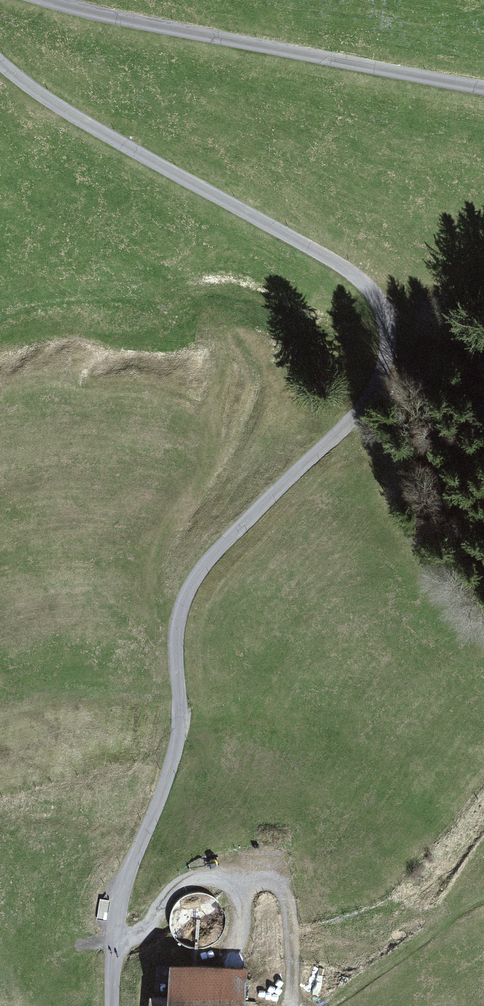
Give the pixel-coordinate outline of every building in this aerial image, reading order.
[(162,952),(158,1005),(241,1005),(244,958),(162,952)]
